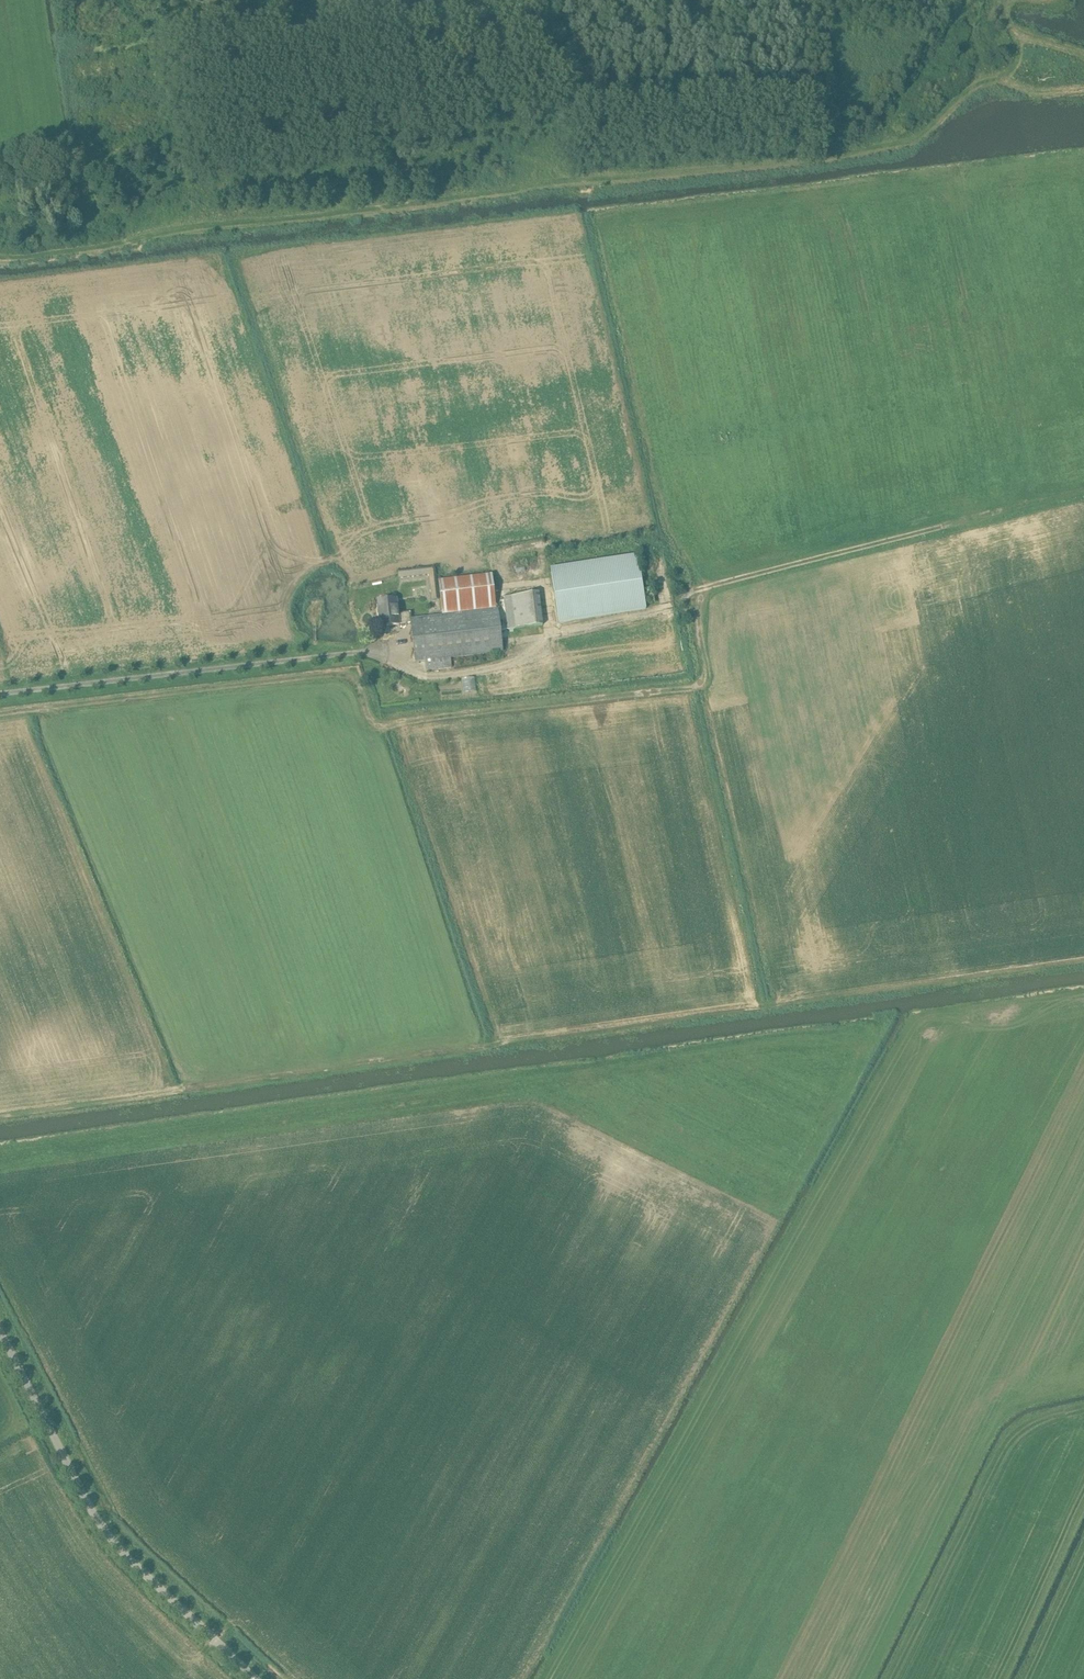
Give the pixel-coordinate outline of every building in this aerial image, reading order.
[(638,554),(551,567),(559,622),(646,609),(638,554)] [(428,576),(431,600),(439,599),(435,568),(433,567),(397,571),(398,579),(427,575),(428,576)] [(425,661),(427,671),(452,668),(451,658),(504,652),(499,608),(496,608),(493,573),(438,580),(442,614),(411,618),(410,612),(398,613),(397,598),(378,601),(381,626),(400,624),(411,622),(415,662),(425,661)] [(539,592),(504,596),(508,629),(543,625),(539,592)] [(559,669),(546,672),(550,686),(562,683),(559,669)]
